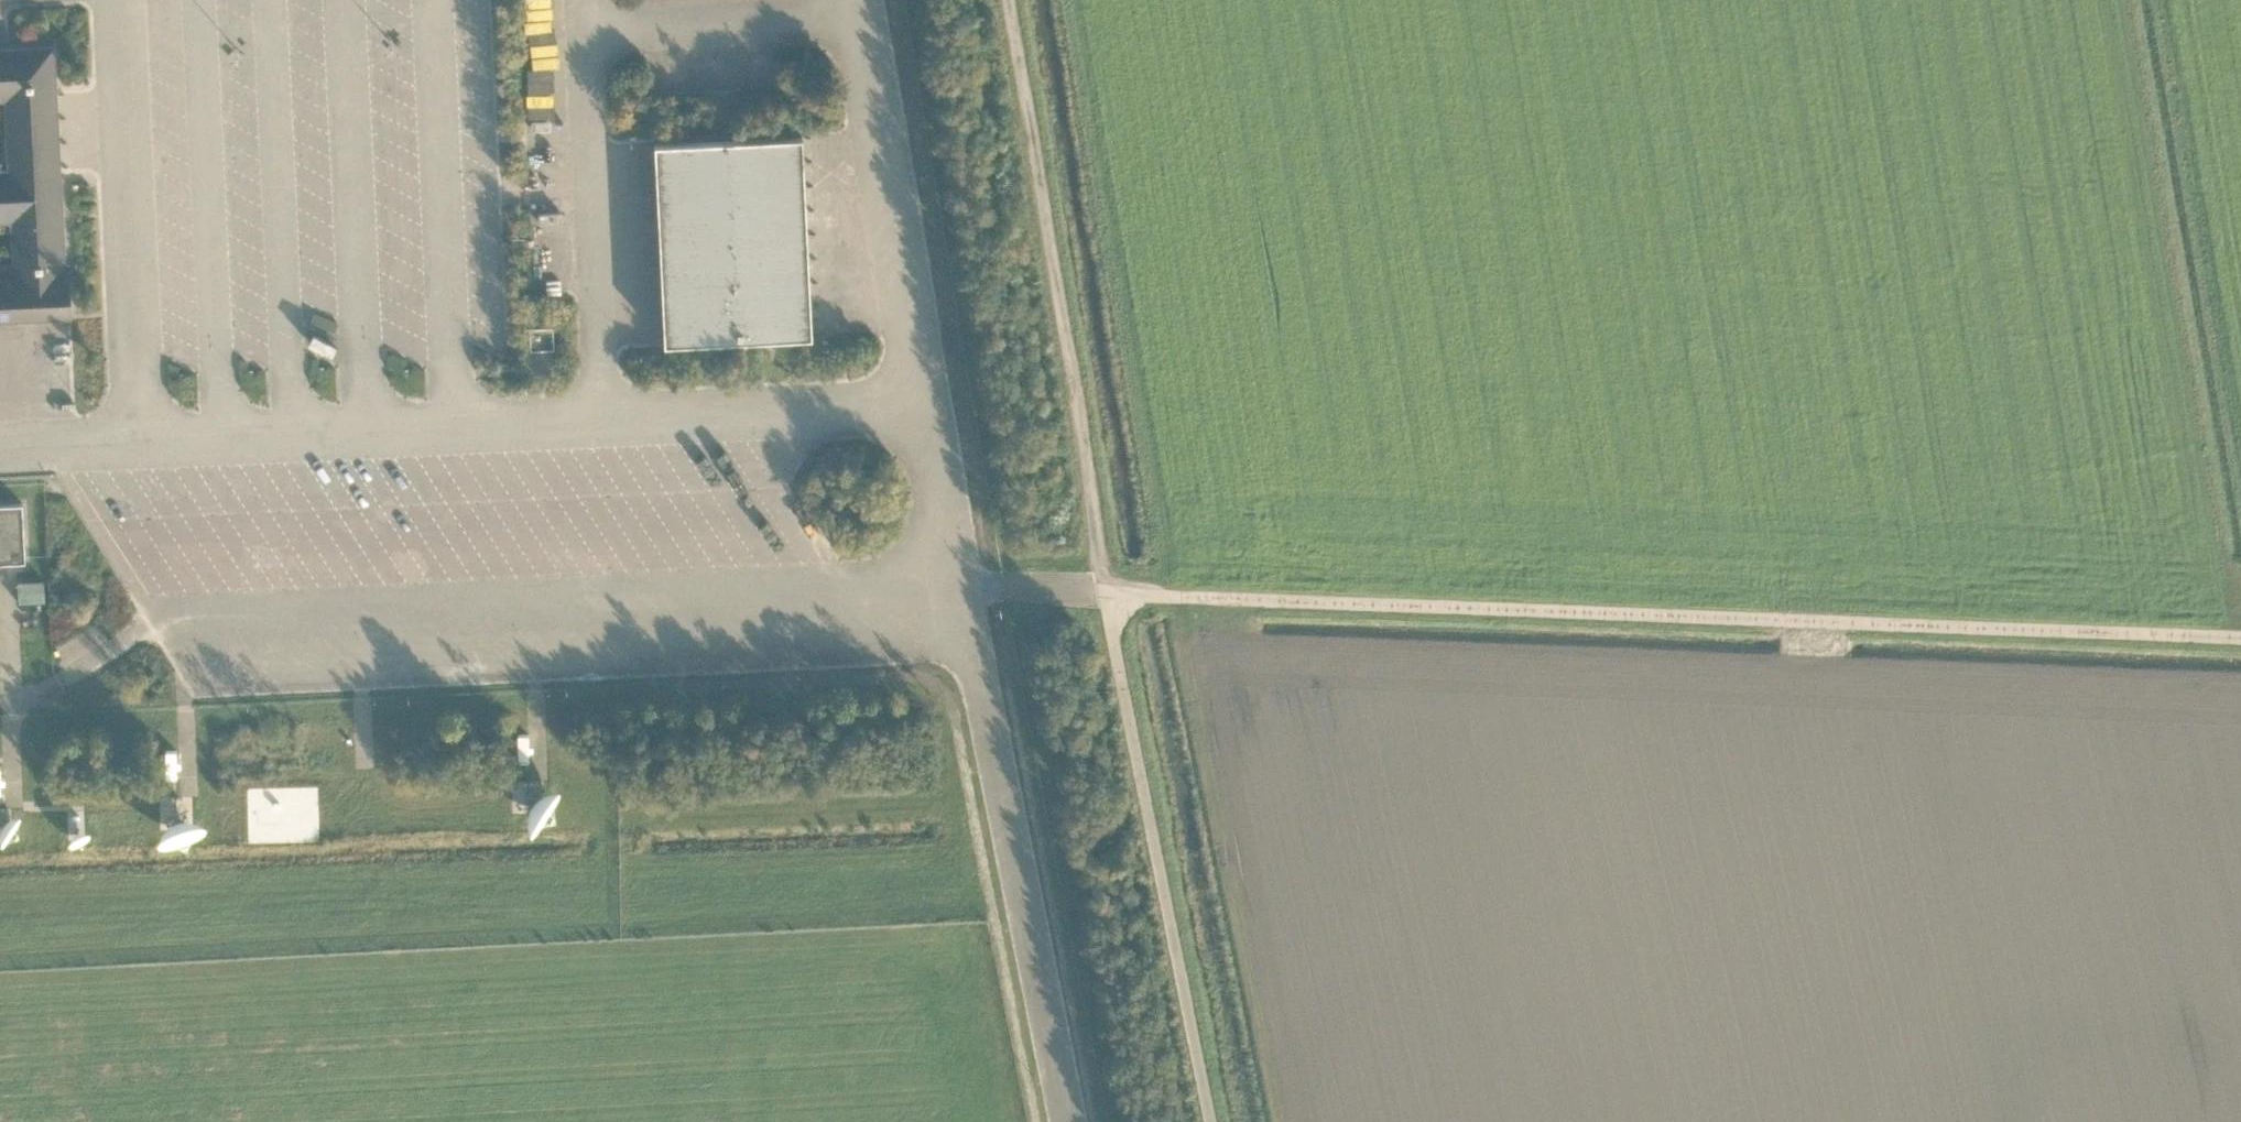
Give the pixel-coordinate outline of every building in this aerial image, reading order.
[(71,312),(68,262),(64,262),(53,44),(0,47),(0,97),(6,97),(14,264),(0,265),(0,315),(71,312)] [(664,341),(811,333),(802,133),(654,140),(664,341)] [(530,347),(554,346),(553,324),(529,325),(530,347)] [(24,563),(23,554),(22,504),(0,504),(0,563),(24,563)] [(529,759),(529,732),(518,732),(518,759),(529,759)] [(177,775),(176,748),(166,748),(166,775),(177,775)]
